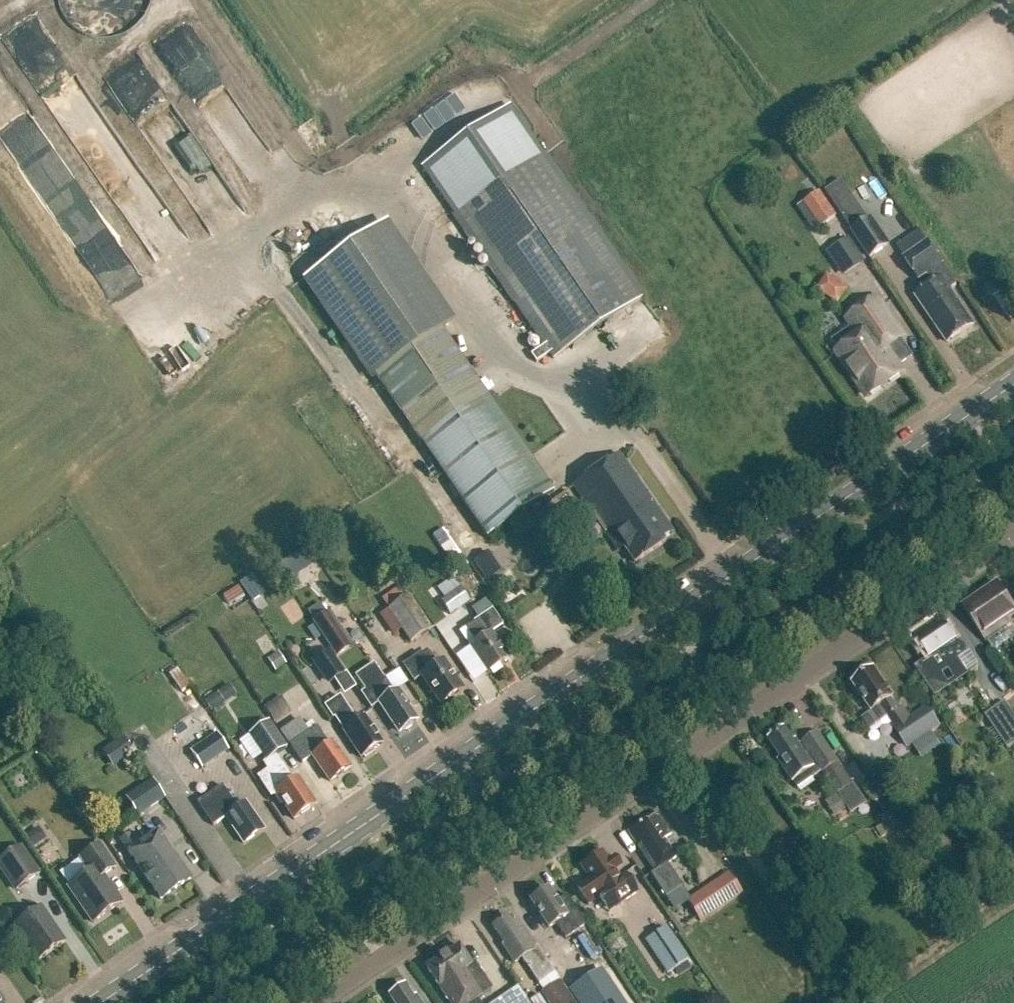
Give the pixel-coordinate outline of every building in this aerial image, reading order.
[(101,39),(105,39),(109,39),(113,39),(117,38),(121,37),(125,35),(128,33),(132,31),(135,28),(138,26),(141,23),(143,20),(145,16),(147,13),(149,9),(150,5),(151,1),(151,0),(59,0),(59,1),(60,5),(61,9),(63,13),(65,16),(67,20),(69,23),(72,26),(75,28),(78,31),(82,33),(85,35),(89,37),(93,38),(97,39),(101,39)] [(141,64),(109,87),(122,105),(154,82),(141,64)] [(640,299),(507,110),(422,170),(516,304),(514,306),(553,361),(640,299)] [(820,220),(834,213),(820,185),(806,192),(820,220)] [(888,245),(869,217),(852,229),(871,257),(888,245)] [(306,277),(375,377),(486,539),(553,493),(442,331),(373,231),(306,277)] [(849,238),(826,253),(842,277),(865,262),(849,238)] [(956,285),(942,264),(928,242),(904,258),(919,280),(930,272),(937,282),(916,296),(947,342),(974,324),(950,290),(956,285)] [(826,272),(816,290),(836,300),(846,283),(826,272)] [(868,396),(902,373),(886,349),(903,338),(881,305),(856,322),(864,334),(838,352),(868,396)] [(634,564),(664,543),(660,536),(670,529),(618,454),(572,485),(617,550),(622,547),(634,564)] [(445,526),(433,534),(452,561),(441,568),(447,575),(452,571),(454,574),(470,563),(445,526)] [(285,581),(314,560),(302,544),(274,565),(285,581)] [(252,575),(239,583),(252,603),(265,594),(252,575)] [(1009,638),(1004,630),(1006,628),(1002,622),(1013,614),(1013,610),(997,584),(962,607),(986,642),(987,641),(992,649),(1009,638)] [(238,587),(223,597),(229,606),(244,596),(238,587)] [(450,615),(469,601),(459,588),(440,601),(450,615)] [(411,641),(431,627),(409,595),(389,608),(381,612),(394,633),(402,628),(411,641)] [(487,673),(508,658),(491,633),(502,625),(492,609),(464,628),(475,643),(469,647),(487,673)] [(337,656),(351,646),(328,610),(313,620),(337,656)] [(926,684),(926,683),(970,653),(960,638),(954,641),(943,623),(917,640),(929,658),(914,668),(925,684),(926,684)] [(328,649),(311,661),(328,686),(345,674),(328,649)] [(278,652),(269,658),(277,670),(286,664),(278,652)] [(406,669),(414,681),(421,677),(440,705),(462,690),(443,661),(437,665),(429,653),(406,669)] [(408,701),(399,687),(393,691),(384,677),(383,677),(374,663),(355,675),(365,690),(361,692),(371,706),(378,701),(390,720),(391,719),(399,732),(402,730),(406,730),(412,726),(413,723),(416,721),(405,703),(408,701)] [(899,711),(890,698),(893,697),(874,670),(853,684),(871,711),(880,706),(888,719),(908,748),(940,727),(926,708),(911,718),(904,708),(899,711)] [(210,709),(234,694),(227,683),(204,699),(210,709)] [(273,719),(288,708),(279,695),(263,707),(273,719)] [(340,696),(327,705),(344,731),(343,731),(360,757),(363,755),(365,758),(374,752),(372,749),(382,743),(363,715),(356,720),(340,696)] [(1005,702),(992,711),(1000,725),(994,729),(1008,749),(1013,745),(1013,715),(1005,702)] [(305,726),(300,719),(280,731),(301,763),(312,756),(329,781),(349,768),(338,751),(336,746),(333,741),(328,745),(312,722),(305,726)] [(266,761),(286,748),(268,721),(248,734),(266,761)] [(822,774),(823,773),(838,763),(834,757),(817,732),(802,742),(808,752),(805,755),(795,741),(793,742),(785,730),(769,740),(781,757),(778,760),(793,782),(798,789),(813,778),(821,773),(822,774)] [(228,749),(217,733),(190,750),(199,763),(215,753),(217,757),(228,749)] [(123,737),(113,744),(124,760),(134,752),(123,737)] [(291,781),(279,763),(258,777),(271,796),(273,795),(280,805),(282,803),(293,820),(315,805),(305,790),(303,785),(300,782),(296,777),(291,781)] [(839,763),(838,763),(823,773),(837,793),(843,802),(852,816),(868,806),(839,763)] [(888,775),(874,785),(882,798),(897,788),(888,775)] [(137,816),(163,798),(150,777),(123,796),(137,816)] [(236,807),(221,785),(196,802),(212,825),(225,817),(242,843),(263,829),(245,802),(236,807)] [(837,793),(825,801),(831,810),(843,802),(837,793)] [(667,899),(682,888),(667,866),(676,860),(664,841),(671,836),(657,814),(629,833),(655,873),(651,876),(667,899)] [(190,879),(158,831),(136,845),(128,833),(119,839),(159,899),(190,879)] [(6,876),(15,890),(29,882),(42,873),(22,844),(0,858),(0,867),(6,876)] [(92,922),(121,902),(102,875),(114,867),(98,844),(79,856),(89,871),(67,886),(92,922)] [(608,862),(602,853),(580,868),(588,879),(575,888),(587,906),(598,899),(607,913),(616,907),(647,887),(635,868),(619,879),(614,872),(621,867),(614,858),(608,862)] [(701,921),(743,893),(731,875),(689,903),(701,921)] [(560,909),(547,890),(530,902),(548,929),(554,924),(565,939),(585,925),(570,902),(560,909)] [(38,959),(63,942),(39,907),(14,924),(38,959)] [(519,935),(506,916),(491,927),(503,944),(500,946),(512,964),(520,959),(537,984),(554,973),(536,947),(532,950),(521,933),(519,935)] [(459,946),(425,968),(449,1002),(479,1002),(476,999),(491,989),(479,972),(477,974),(459,946)] [(681,951),(661,964),(667,974),(687,960),(681,951)] [(601,970),(570,990),(580,1002),(622,1002),(601,970)] [(542,991),(541,993),(548,1002),(574,1002),(559,980),(542,991)] [(518,985),(492,1002),(531,1002),(518,985)] [(403,986),(389,996),(394,1002),(418,1002),(415,997),(412,999),(403,986)]
